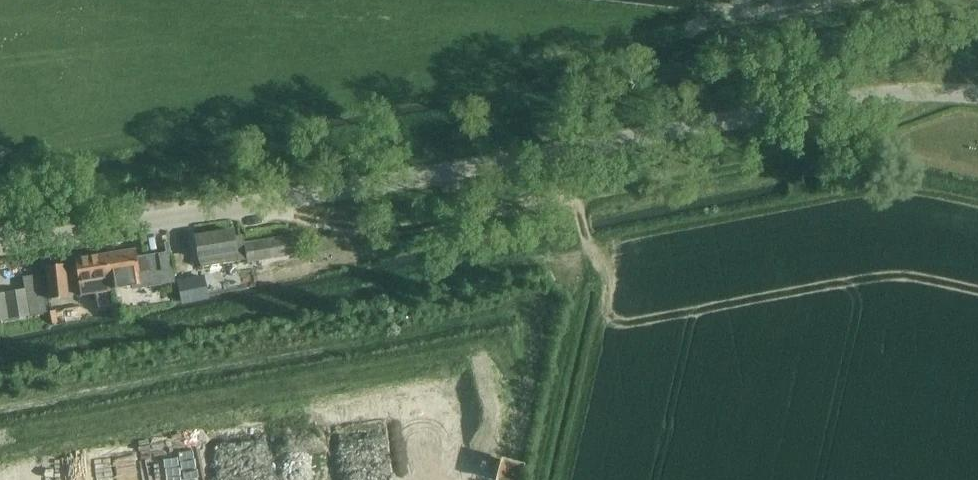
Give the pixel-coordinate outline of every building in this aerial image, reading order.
[(232,232),(196,237),(199,258),(200,262),(200,267),(237,261),(245,260),(243,244),(234,245),(233,237),(232,232)] [(266,240),(243,244),(245,260),(246,263),(269,259),(293,255),(290,236),(266,240)] [(105,254),(110,289),(111,289),(139,284),(138,274),(156,271),(171,268),(168,253),(153,255),(135,258),(134,249),(105,254)] [(77,270),(68,272),(69,280),(78,279),(79,284),(81,296),(111,292),(110,289),(105,254),(75,259),(77,270)] [(64,264),(45,266),(48,298),(68,296),(64,264)] [(29,315),(46,312),(39,274),(22,278),(23,290),(0,294),(0,320),(29,315)] [(181,280),(176,281),(181,304),(189,302),(185,279),(181,280)] [(127,303),(118,305),(119,313),(128,312),(127,303)] [(58,309),(48,310),(51,328),(60,327),(58,309)]
